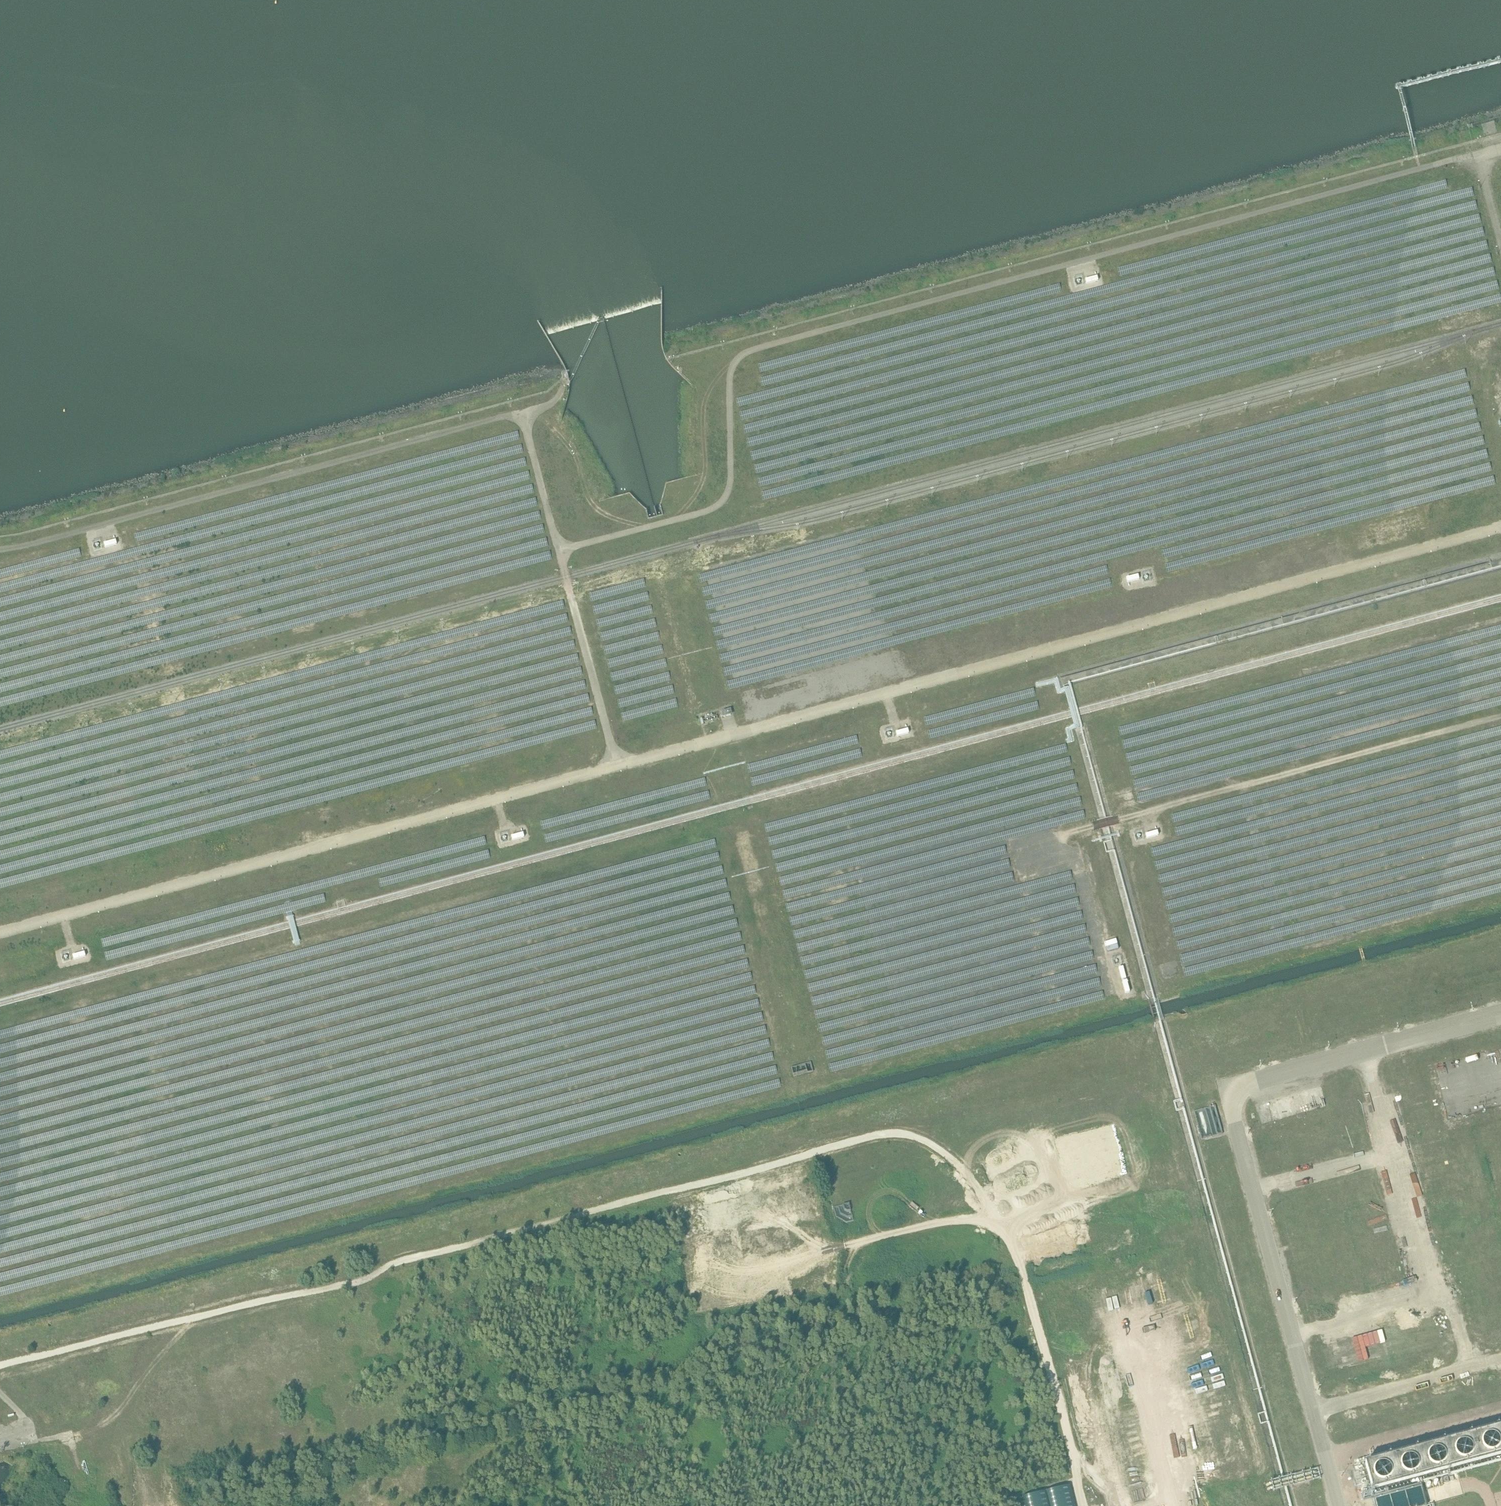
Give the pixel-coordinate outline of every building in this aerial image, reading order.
[(1315,427),(1317,443),(1326,442),(1325,426),(1315,427)] [(1322,463),(1332,461),(1328,444),(1319,446),(1322,463)] [(1274,777),(1274,765),(1266,765),(1266,778),(1274,777)] [(1427,1505),(1420,1482),(1500,1460),(1500,1424),(1362,1462),(1374,1505),(1425,1505),(1427,1505)] [(1237,1433),(1239,1442),(1251,1440),(1250,1431),(1237,1433)] [(1223,1453),(1236,1448),(1231,1437),(1219,1443),(1223,1453)]
